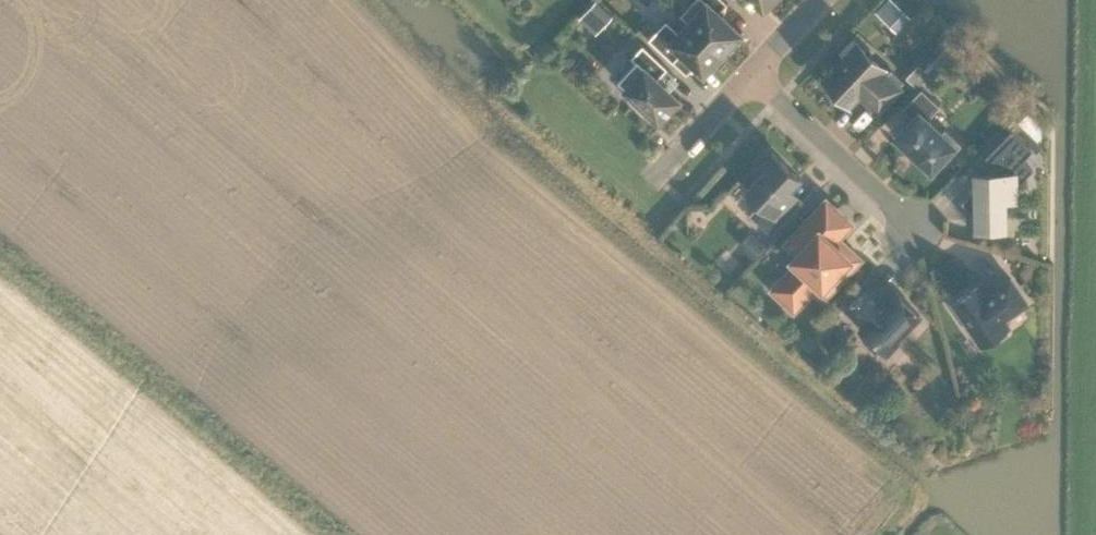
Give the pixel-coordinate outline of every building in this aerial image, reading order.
[(599,0),(594,0),(579,15),(596,31),(613,14),(599,0)] [(720,50),(741,28),(740,27),(738,29),(717,10),(726,0),(689,0),(678,11),(686,19),(687,18),(720,50)] [(895,0),(884,0),(875,10),(896,30),(911,15),(895,0)] [(687,18),(686,19),(676,29),(664,17),(647,36),(671,59),(680,49),(701,69),(699,70),(700,71),(720,50),(687,18)] [(665,65),(640,42),(629,54),(634,58),(615,78),(630,92),(626,97),(641,111),(645,107),(656,116),(654,118),(655,119),(679,94),(678,93),(676,95),(655,76),(665,65)] [(880,66),(856,44),(822,79),(846,102),(859,88),(864,94),(863,95),(876,107),(901,80),(888,69),(882,74),(877,69),(880,66)] [(952,69),(941,59),(931,71),(938,78),(941,74),(944,77),(952,69)] [(937,103),(919,87),(900,106),(910,116),(893,133),(929,167),(940,155),(944,158),(959,142),(942,127),(939,130),(925,116),(937,103)] [(995,162),(993,164),(986,172),(974,172),(973,185),(959,200),(973,214),(974,227),(1002,227),(1002,197),(1032,166),(1023,157),(1033,147),(1012,127),(986,154),(995,162)] [(797,175),(767,147),(755,160),(763,167),(744,187),(758,200),(747,212),(768,232),(801,196),(789,184),(797,175)] [(847,221),(824,200),(786,240),(797,251),(791,257),(796,262),(779,279),(799,297),(815,280),(820,284),(833,270),(838,275),(851,262),(829,240),(847,221)] [(766,243),(751,229),(739,242),(754,256),(766,243)] [(1026,300),(1009,275),(985,291),(978,281),(949,300),(979,343),(993,333),(998,335),(1005,330),(1005,325),(1007,324),(1002,316),(1026,300)] [(878,296),(865,283),(844,305),(863,323),(858,328),(884,353),(897,339),(895,337),(917,313),(894,290),(882,302),(876,298),(878,296)] [(801,341),(809,348),(817,339),(810,332),(801,341)]
